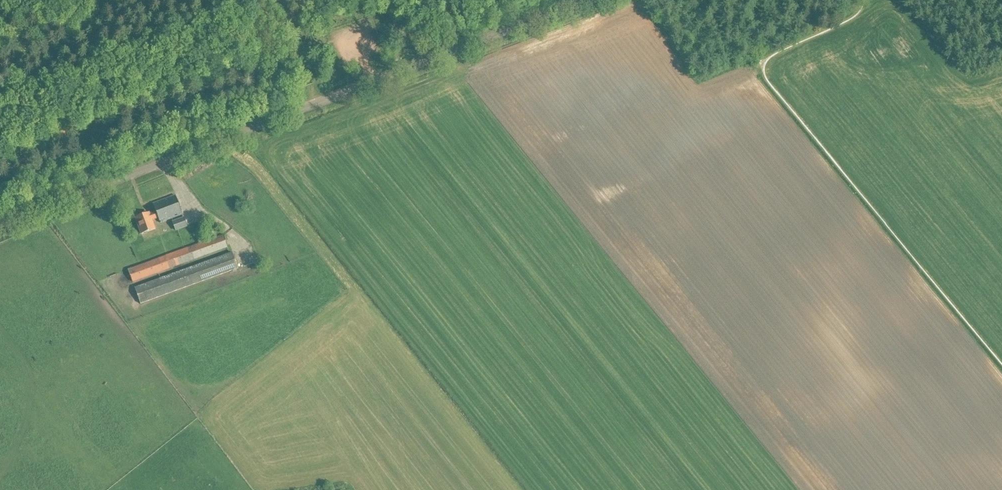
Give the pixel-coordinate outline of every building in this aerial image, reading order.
[(183,215),(176,196),(153,204),(156,212),(149,214),(149,213),(135,218),(141,234),(155,229),(152,221),(158,219),(160,223),(183,215)] [(175,232),(187,227),(184,218),(172,223),(175,232)] [(133,282),(228,248),(224,235),(128,270),(133,282)] [(141,304),(238,269),(232,253),(135,288),(141,304)]
